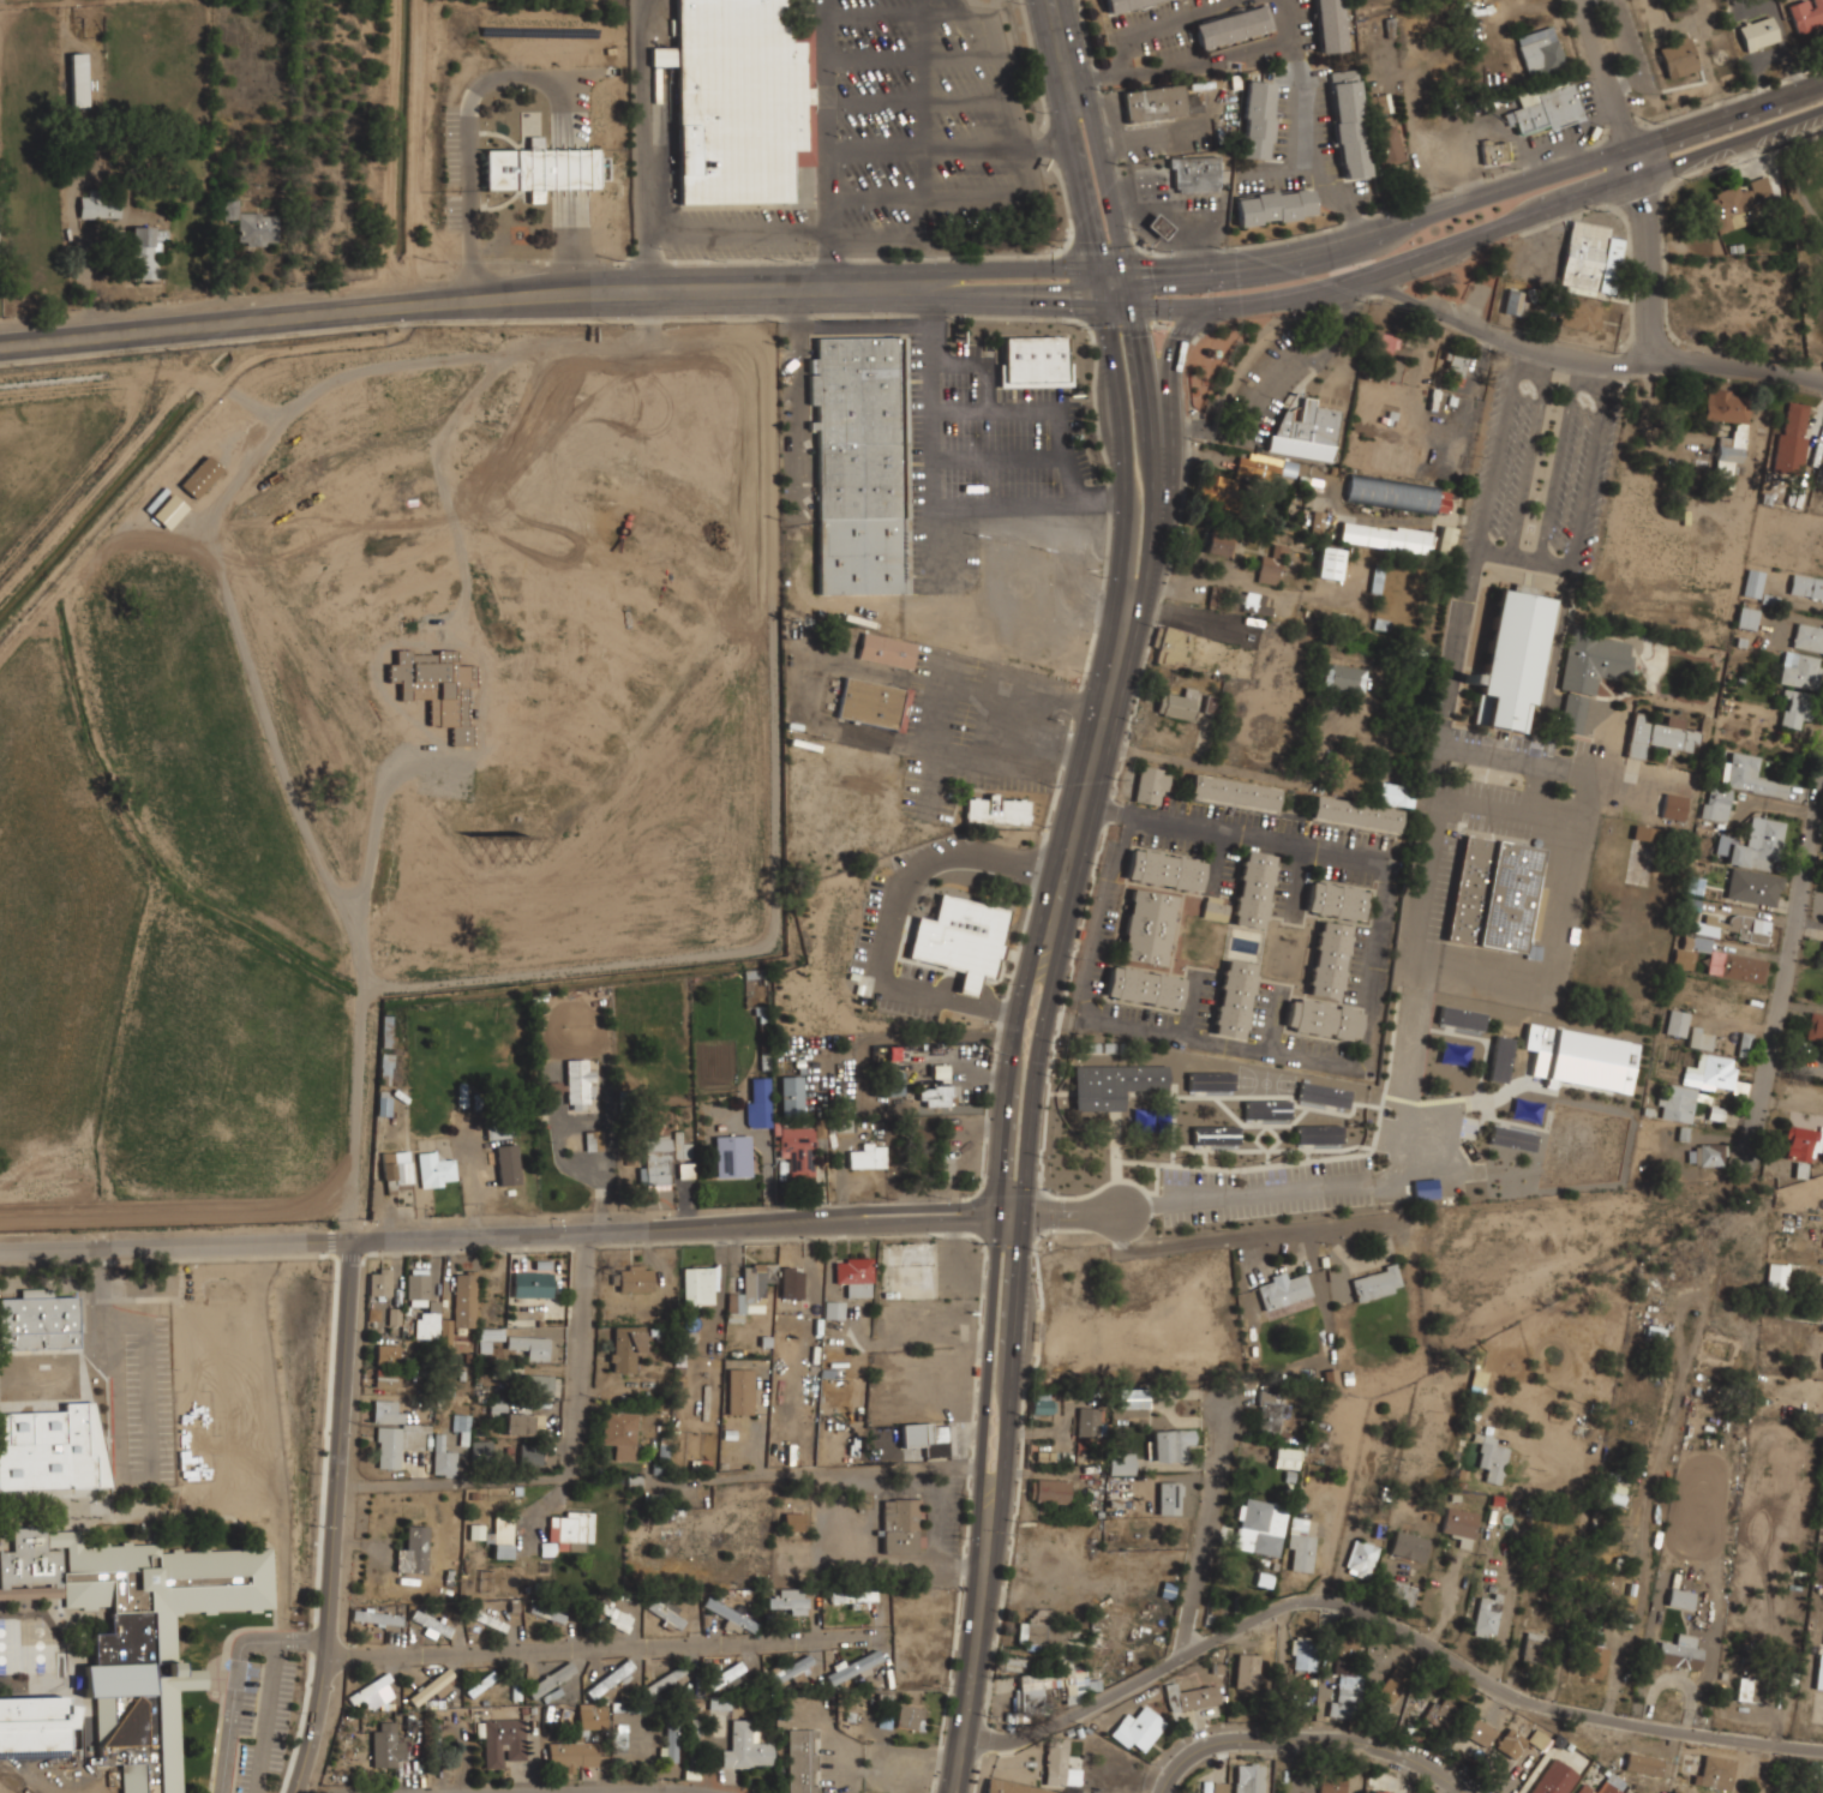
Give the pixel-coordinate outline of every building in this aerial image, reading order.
[(677,49),(676,0),(789,0),(790,44),(805,43),(808,151),(793,151),(794,209),(682,212),(677,67),(652,68),(652,50),(677,49)] [(1108,13),(1161,0),(1105,0),(1108,13)] [(1344,51),(1341,0),(1314,0),(1317,53),(1344,51)] [(1822,26),(1822,0),(1807,0),(1788,5),(1795,33),(1822,26)] [(1193,24),(1200,49),(1275,28),(1268,3),(1193,24)] [(1738,27),(1746,52),(1779,41),(1771,16),(1738,27)] [(1515,38),(1527,73),(1539,69),(1541,75),(1565,67),(1551,26),(1515,38)] [(1657,46),(1669,79),(1699,69),(1687,35),(1657,46)] [(70,104),(86,104),(86,52),(70,52),(70,104)] [(1369,177),(1357,69),(1329,72),(1341,180),(1369,177)] [(1584,120),(1572,79),(1517,96),(1520,108),(1504,113),(1508,127),(1515,125),(1518,136),(1548,127),(1549,130),(1584,120)] [(1269,160),(1274,83),(1245,81),(1240,158),(1269,160)] [(1122,92),(1126,123),(1203,112),(1200,93),(1185,96),(1184,83),(1122,92)] [(1370,133),(1382,167),(1405,160),(1393,125),(1370,133)] [(487,152),(600,150),(600,190),(487,191),(487,152)] [(1176,192),(1176,188),(1174,188),(1173,168),(1168,168),(1168,160),(1217,157),(1218,187),(1215,186),(1216,191),(1176,192)] [(1738,187),(1705,197),(1717,234),(1731,229),(1727,214),(1772,201),(1765,176),(1747,181),(1750,188),(1739,192),(1738,187)] [(1238,225),(1314,217),(1311,189),(1235,197),(1238,225)] [(120,217),(120,193),(79,193),(79,217),(120,217)] [(238,244),(276,244),(276,210),(239,210),(239,198),(222,198),(222,218),(238,218),(238,244)] [(1732,228),(1753,221),(1749,210),(1728,217),(1732,228)] [(1163,240),(1145,226),(1156,214),(1173,228),(1163,240)] [(1608,236),(1611,226),(1569,220),(1559,284),(1613,293),(1621,239),(1608,236)] [(131,278),(158,278),(158,224),(131,224),(131,278)] [(512,227),(532,226),(532,244),(514,244),(512,227)] [(1524,289),(1506,288),(1504,313),(1522,314),(1524,289)] [(1398,337),(1374,331),(1368,352),(1393,358),(1398,337)] [(1003,338),(1004,365),(999,365),(1000,389),(1073,387),(1073,362),(1067,363),(1066,336),(1003,338)] [(817,338),(900,337),(904,592),(821,593),(817,338)] [(1468,358),(1452,353),(1446,374),(1462,378),(1468,358)] [(1402,362),(1386,359),(1383,379),(1399,382),(1402,362)] [(559,389),(596,396),(594,404),(558,397),(559,389)] [(1705,390),(1703,419),(1746,423),(1749,395),(1705,390)] [(1338,410),(1313,407),(1314,399),(1302,397),(1301,410),(1280,407),(1276,435),(1268,434),(1266,453),(1332,461),(1338,410)] [(1775,454),(1804,458),(1806,438),(1804,438),(1808,404),(1787,402),(1782,435),(1777,434),(1775,454)] [(1732,477),(1732,462),(1743,462),(1745,424),(1733,424),(1733,438),(1718,437),(1716,477),(1732,477)] [(1239,456),(1235,474),(1272,481),(1274,471),(1279,472),(1282,458),(1249,452),(1248,458),(1239,456)] [(1346,501),(1447,516),(1451,489),(1349,474),(1346,501)] [(1208,506),(1227,507),(1228,476),(1209,475),(1208,506)] [(1322,535),(1325,512),(1313,510),(1310,533),(1322,535)] [(1430,532),(1341,523),(1339,544),(1428,553),(1430,532)] [(1204,553),(1227,557),(1230,535),(1208,532),(1204,553)] [(1272,556),(1260,555),(1257,582),(1280,585),(1284,546),(1273,545),(1272,556)] [(1343,550),(1320,547),(1316,577),(1339,580),(1343,550)] [(1758,599),(1764,572),(1747,569),(1741,596),(1758,599)] [(1822,600),(1822,580),(1792,573),(1788,593),(1822,600)] [(1498,588),(1482,671),(1470,670),(1468,679),(1480,680),(1471,722),(1528,733),(1554,600),(1539,596),(1541,588),(1512,582),(1510,590),(1498,588)] [(1264,606),(1265,594),(1245,592),(1243,612),(1271,615),(1272,607),(1264,606)] [(1754,630),(1758,610),(1739,606),(1735,626),(1754,630)] [(1796,622),(1791,647),(1822,653),(1822,646),(1822,628),(1796,622)] [(1594,694),(1558,688),(1570,624),(1601,630),(1600,637),(1630,642),(1627,655),(1632,656),(1630,668),(1626,668),(1624,679),(1597,674),(1594,694)] [(1156,661),(1186,667),(1192,632),(1162,627),(1156,661)] [(917,644),(863,632),(857,658),(911,670),(917,644)] [(390,665),(397,665),(397,650),(412,650),(412,655),(438,655),(438,650),(457,650),(457,665),(478,665),(478,686),(470,686),(470,724),(474,724),(474,745),(454,745),(454,725),(431,726),(431,697),(403,697),(403,680),(391,680),(390,665)] [(1778,684),(1816,689),(1821,657),(1783,651),(1778,684)] [(1323,689),(1363,691),(1365,667),(1324,665),(1323,689)] [(845,677),(837,718),(902,732),(910,690),(845,677)] [(1183,696),(1161,692),(1156,714),(1190,721),(1196,690),(1184,688),(1183,696)] [(1799,728),(1800,720),(1811,721),(1813,693),(1785,691),(1783,710),(1781,710),(1780,727),(1799,728)] [(1579,734),(1557,730),(1565,692),(1587,696),(1579,734)] [(1643,760),(1624,756),(1633,713),(1644,714),(1643,721),(1665,726),(1666,714),(1685,718),(1683,730),(1698,733),(1697,744),(1691,743),(1690,751),(1645,743),(1643,760)] [(1362,760),(1337,752),(1326,785),(1352,793),(1362,760)] [(1719,788),(1786,797),(1788,783),(1756,779),(1759,756),(1730,752),(1729,762),(1723,762),(1719,788)] [(1134,801),(1158,805),(1161,790),(1166,791),(1170,771),(1140,767),(1134,801)] [(1275,811),(1279,787),(1191,776),(1188,799),(1275,811)] [(1413,806),(1414,786),(1378,785),(1377,805),(1413,806)] [(1699,818),(1726,823),(1731,790),(1709,786),(1706,804),(1701,803),(1699,818)] [(1687,797),(1683,821),(1660,816),(1665,792),(1687,797)] [(1397,833),(1401,810),(1314,796),(1310,819),(1397,833)] [(966,824),(1029,824),(1029,800),(999,799),(999,797),(966,797),(966,824)] [(1726,865),(1775,871),(1781,821),(1750,817),(1746,846),(1729,844),(1726,865)] [(1632,838),(1657,843),(1659,829),(1634,825),(1632,838)] [(1522,955),(1444,941),(1464,834),(1542,848),(1522,955)] [(1729,836),(1717,835),(1715,855),(1727,856),(1729,836)] [(1201,893),(1206,862),(1132,848),(1126,879),(1201,893)] [(1276,856),(1245,851),(1232,925),(1263,931),(1276,856)] [(1726,899),(1777,906),(1781,875),(1730,869),(1726,899)] [(1306,912),(1362,921),(1366,890),(1311,881),(1306,912)] [(1540,938),(1545,888),(1533,887),(1528,937),(1540,938)] [(1176,896),(1132,889),(1120,960),(1164,967),(1176,896)] [(1008,909),(939,894),(933,920),(916,917),(907,959),(962,970),(958,991),(975,995),(980,975),(994,978),(1008,909)] [(1208,920),(1227,921),(1228,904),(1218,904),(1219,901),(1209,900),(1208,920)] [(1693,922),(1692,934),(1718,936),(1719,915),(1705,914),(1704,923),(1693,922)] [(1736,939),(1765,944),(1769,921),(1729,914),(1726,931),(1737,932),(1736,939)] [(1353,926),(1320,921),(1308,995),(1341,1000),(1353,926)] [(1681,948),(1709,953),(1711,940),(1684,935),(1681,948)] [(1692,970),(1694,952),(1673,949),(1671,968),(1692,970)] [(1706,974),(1763,985),(1767,961),(1710,950),(1706,974)] [(1215,1037),(1249,1040),(1256,964),(1222,961),(1215,1037)] [(1105,997),(1180,1009),(1185,978),(1110,966),(1105,997)] [(1358,1041),(1364,1011),(1290,998),(1285,1029),(1358,1041)] [(1438,1023),(1482,1032),(1485,1014),(1441,1005),(1438,1023)] [(1685,1038),(1689,1013),(1669,1009),(1664,1034),(1685,1038)] [(1807,1015),(1805,1040),(1822,1042),(1822,1016),(1807,1015)] [(1638,1042),(1527,1024),(1523,1049),(1534,1051),(1530,1076),(1545,1078),(1544,1087),(1555,1089),(1556,1081),(1630,1093),(1638,1042)] [(1700,1027),(1690,1026),(1688,1048),(1711,1050),(1713,1034),(1700,1033),(1700,1027)] [(1751,1033),(1739,1032),(1738,1057),(1750,1057),(1751,1033)] [(1513,1038),(1495,1035),(1487,1080),(1505,1083),(1513,1038)] [(1736,1059),(1699,1053),(1696,1068),(1684,1066),(1681,1085),(1712,1090),(1713,1086),(1731,1089),(1736,1059)] [(588,1081),(594,1081),(594,1070),(587,1071),(587,1059),(567,1060),(568,1112),(588,1111),(588,1081)] [(1073,1067),(1074,1111),(1124,1111),(1123,1091),(1168,1090),(1168,1066),(1073,1067)] [(1233,1073),(1188,1072),(1188,1092),(1233,1093),(1233,1073)] [(803,1114),(802,1076),(780,1077),(781,1115),(803,1114)] [(746,1102),(747,1128),(771,1127),(769,1078),(750,1078),(751,1102),(746,1102)] [(1346,1110),(1350,1092),(1301,1081),(1297,1099),(1346,1110)] [(1660,1120),(1692,1122),(1695,1088),(1662,1085),(1661,1105),(1660,1120)] [(922,1107),(949,1106),(948,1096),(959,1096),(958,1086),(921,1087),(922,1107)] [(390,1116),(390,1099),(378,1098),(377,1116),(390,1116)] [(1289,1100),(1244,1101),(1244,1119),(1289,1119),(1289,1100)] [(486,1125),(486,1139),(516,1138),(516,1124),(486,1125)] [(1341,1125),(1296,1126),(1296,1144),(1341,1143),(1341,1125)] [(1787,1125),(1785,1138),(1788,1139),(1785,1158),(1811,1162),(1812,1151),(1820,1152),(1822,1136),(1822,1131),(1787,1125)] [(1238,1126),(1193,1127),(1193,1145),(1238,1144),(1238,1126)] [(813,1178),(813,1128),(777,1127),(777,1160),(778,1160),(778,1178),(813,1178)] [(1534,1150),(1536,1132),(1491,1127),(1489,1145),(1534,1150)] [(603,1150),(602,1131),(585,1131),(585,1150),(603,1150)] [(674,1159),(692,1158),(691,1143),(682,1143),(681,1131),(673,1131),(674,1159)] [(749,1135),(714,1137),(715,1178),(750,1177),(749,1135)] [(668,1137),(643,1139),(645,1167),(638,1168),(639,1186),(671,1184),(668,1137)] [(519,1184),(517,1144),(496,1146),(498,1185),(519,1184)] [(849,1168),(885,1168),(885,1144),(862,1144),(862,1151),(849,1151),(849,1168)] [(382,1152),(384,1192),(412,1191),(410,1151),(382,1152)] [(418,1153),(420,1188),(443,1187),(443,1181),(456,1180),(455,1160),(436,1161),(436,1152),(418,1153)] [(1415,1201),(1439,1197),(1436,1178),(1413,1181),(1415,1201)] [(834,1260),(835,1284),(846,1283),(847,1298),(873,1297),(871,1259),(834,1260)] [(1351,1280),(1356,1302),(1402,1289),(1395,1263),(1384,1266),(1385,1270),(1351,1280)] [(1765,1287),(1786,1289),(1788,1266),(1768,1263),(1765,1287)] [(764,1282),(776,1282),(776,1265),(743,1264),(743,1293),(727,1293),(727,1312),(742,1313),(743,1300),(764,1300),(764,1282)] [(390,1267),(370,1267),(370,1296),(390,1296),(390,1267)] [(713,1304),(713,1290),(719,1290),(718,1267),(682,1268),(683,1305),(713,1304)] [(781,1298),(802,1298),(803,1268),(782,1267),(781,1298)] [(619,1292),(652,1292),(652,1269),(610,1270),(610,1284),(619,1284),(619,1292)] [(475,1270),(454,1270),(454,1327),(475,1327),(475,1270)] [(551,1271),(512,1271),(512,1296),(551,1296),(551,1271)] [(407,1306),(428,1306),(428,1272),(407,1272),(407,1306)] [(1312,1296),(1305,1272),(1256,1287),(1264,1311),(1312,1296)] [(67,1487),(0,1489),(0,1444),(6,1444),(5,1411),(0,1411),(0,1297),(19,1296),(19,1279),(50,1278),(52,1296),(77,1295),(79,1348),(32,1349),(35,1411),(70,1410),(71,1444),(66,1444),(67,1487)] [(844,1302),(824,1301),(824,1319),(843,1319),(844,1302)] [(388,1325),(400,1325),(400,1308),(388,1308),(388,1325)] [(367,1321),(379,1321),(379,1309),(367,1309),(367,1321)] [(439,1312),(414,1312),(414,1338),(439,1338),(439,1312)] [(440,1345),(452,1346),(453,1320),(441,1320),(440,1345)] [(643,1352),(644,1327),(612,1326),(611,1373),(635,1374),(635,1352),(643,1352)] [(478,1353),(490,1353),(490,1340),(503,1340),(503,1329),(479,1328),(478,1353)] [(548,1360),(548,1336),(506,1336),(506,1347),(526,1347),(526,1360),(548,1360)] [(400,1344),(376,1343),(376,1363),(398,1365),(400,1344)] [(727,1415),(753,1415),(754,1369),(728,1369),(727,1415)] [(406,1371),(374,1371),(374,1390),(406,1390),(406,1371)] [(552,1396),(552,1373),(526,1373),(526,1396),(552,1396)] [(1117,1408),(1147,1408),(1147,1389),(1116,1389),(1117,1408)] [(1290,1404),(1273,1402),(1274,1393),(1261,1392),(1256,1430),(1279,1433),(1280,1418),(1288,1419),(1290,1404)] [(372,1423),(377,1423),(376,1468),(400,1468),(400,1447),(427,1449),(427,1423),(403,1423),(403,1399),(373,1399),(372,1423)] [(1077,1436),(1099,1437),(1100,1408),(1078,1407),(1077,1436)] [(73,1413),(74,1458),(97,1457),(96,1411),(73,1413)] [(633,1461),(636,1413),(602,1411),(600,1444),(614,1445),(613,1460),(633,1461)] [(504,1435),(542,1435),(542,1413),(504,1413),(504,1435)] [(462,1444),(470,1443),(469,1414),(452,1414),(452,1431),(461,1431),(462,1444)] [(1152,1431),(1152,1462),(1187,1462),(1186,1445),(1194,1445),(1194,1430),(1152,1431)] [(455,1451),(444,1451),(444,1433),(433,1433),(433,1475),(455,1475),(455,1451)] [(1508,1448),(1495,1445),(1497,1437),(1483,1434),(1476,1467),(1486,1469),(1484,1481),(1500,1485),(1508,1448)] [(491,1440),(473,1440),(473,1457),(491,1457),(491,1440)] [(1299,1450),(1275,1447),(1273,1468),(1297,1470),(1299,1450)] [(521,1467),(541,1467),(541,1450),(521,1450),(521,1467)] [(1109,1475),(1134,1475),(1134,1453),(1108,1454),(1109,1475)] [(1070,1481),(1030,1479),(1029,1501),(1068,1503),(1070,1481)] [(1180,1515),(1181,1483),(1158,1483),(1158,1514),(1180,1515)] [(922,1499),(882,1500),(883,1553),(924,1552),(924,1537),(917,1537),(917,1519),(923,1519),(922,1499)] [(1278,1557),(1287,1507),(1242,1499),(1237,1529),(1238,1529),(1235,1549),(1278,1557)] [(1460,1536),(1458,1546),(1471,1548),(1477,1513),(1445,1507),(1441,1533),(1460,1536)] [(541,1556),(556,1556),(556,1551),(584,1552),(585,1543),(593,1543),(594,1512),(565,1512),(565,1517),(549,1517),(548,1543),(541,1543),(541,1556)] [(805,1513),(784,1513),(783,1530),(805,1531),(805,1513)] [(494,1533),(485,1533),(485,1543),(493,1543),(493,1559),(511,1559),(512,1517),(494,1516),(494,1533)] [(1307,1519),(1290,1518),(1287,1548),(1292,1549),(1290,1571),(1311,1572),(1314,1536),(1305,1536),(1307,1519)] [(469,1539),(484,1540),(484,1525),(469,1524),(469,1539)] [(396,1549),(396,1571),(427,1572),(429,1526),(406,1526),(406,1549),(396,1549)] [(81,1551),(81,1529),(11,1531),(12,1551),(0,1551),(0,1587),(27,1586),(28,1598),(63,1597),(64,1609),(110,1607),(111,1633),(92,1633),(93,1665),(84,1665),(85,1698),(96,1697),(98,1765),(121,1764),(122,1792),(182,1792),(179,1690),(207,1689),(206,1669),(177,1670),(175,1613),(274,1610),(272,1544),(81,1551)] [(1424,1562),(1428,1537),(1394,1531),(1390,1555),(1424,1562)] [(1377,1546),(1353,1540),(1344,1573),(1369,1580),(1377,1546)] [(1694,1593),(1670,1588),(1666,1606),(1691,1610),(1694,1593)] [(768,1608),(790,1608),(791,1614),(806,1614),(805,1589),(778,1589),(778,1597),(768,1598),(768,1608)] [(876,1591),(830,1592),(830,1603),(851,1603),(851,1608),(866,1607),(866,1601),(876,1601),(876,1591)] [(685,1620),(675,1615),(679,1607),(654,1595),(646,1611),(681,1628),(685,1620)] [(1479,1595),(1471,1634),(1493,1639),(1501,1599),(1479,1595)] [(627,1632),(633,1618),(610,1607),(611,1605),(596,1598),(592,1608),(609,1616),(606,1623),(627,1632)] [(758,1622),(706,1598),(701,1607),(753,1632),(758,1622)] [(566,1614),(531,1602),(528,1612),(563,1624),(566,1614)] [(508,1625),(470,1608),(466,1616),(504,1633),(508,1625)] [(351,1622),(402,1624),(402,1614),(352,1612),(351,1622)] [(1045,1643),(1046,1624),(1017,1623),(1017,1643),(1045,1643)] [(1522,1661),(1542,1663),(1545,1635),(1525,1633),(1522,1661)] [(1702,1649),(1695,1648),(1696,1636),(1677,1633),(1675,1643),(1659,1641),(1656,1664),(1699,1669),(1702,1649)] [(1318,1669),(1318,1637),(1291,1637),(1291,1669),(1318,1669)] [(1351,1677),(1361,1648),(1341,1641),(1331,1669),(1351,1677)] [(1609,1650),(1586,1644),(1579,1674),(1602,1680),(1609,1650)] [(883,1662),(877,1649),(833,1669),(834,1671),(825,1675),(830,1686),(883,1662)] [(1064,1695),(1099,1691),(1098,1679),(1086,1680),(1085,1667),(1071,1668),(1069,1653),(1057,1655),(1058,1672),(1018,1676),(1019,1689),(1014,1689),(1016,1712),(1044,1709),(1042,1688),(1063,1686),(1064,1695)] [(1259,1654),(1236,1654),(1236,1687),(1258,1687),(1259,1654)] [(1822,1690),(1822,1654),(1818,1654),(1814,1689),(1822,1690)] [(766,1677),(771,1687),(802,1671),(814,1665),(809,1655),(766,1677)] [(585,1690),(592,1699),(634,1668),(627,1659),(585,1690)] [(576,1672),(570,1662),(525,1688),(532,1699),(576,1672)] [(714,1692),(747,1674),(740,1662),(707,1680),(714,1692)] [(1378,1693),(1393,1703),(1411,1673),(1395,1663),(1378,1693)] [(454,1677),(449,1669),(408,1698),(413,1705),(454,1677)] [(347,1695),(352,1706),(362,1700),(368,1711),(394,1698),(387,1683),(391,1680),(388,1674),(347,1695)] [(1759,1702),(1760,1679),(1737,1678),(1736,1701),(1759,1702)] [(1219,1707),(1218,1686),(1177,1689),(1179,1709),(1219,1707)] [(1357,1717),(1357,1686),(1331,1686),(1331,1717),(1357,1717)] [(1440,1729),(1456,1707),(1438,1695),(1422,1717),(1440,1729)] [(709,1710),(730,1709),(730,1699),(709,1700),(709,1710)] [(604,1730),(605,1705),(578,1704),(577,1728),(604,1730)] [(1111,1732),(1140,1756),(1167,1725),(1145,1705),(1133,1720),(1127,1714),(1111,1732)] [(896,1727),(923,1730),(925,1708),(898,1706),(896,1727)] [(1459,1733),(1487,1747),(1498,1728),(1470,1714),(1459,1733)] [(484,1769),(504,1768),(503,1760),(526,1760),(525,1719),(476,1720),(477,1738),(484,1738),(484,1769)] [(690,1742),(698,1742),(698,1719),(690,1719),(690,1742)] [(666,1747),(659,1747),(659,1762),(679,1762),(679,1720),(666,1720),(666,1747)] [(722,1766),(773,1767),(773,1743),(757,1743),(758,1720),(731,1720),(731,1750),(722,1750),(722,1766)] [(372,1731),(373,1767),(396,1767),(396,1759),(406,1759),(405,1742),(396,1742),(395,1722),(379,1722),(379,1731),(372,1731)] [(1495,1746),(1513,1759),(1527,1741),(1507,1728),(1495,1746)] [(1527,1741),(1542,1751),(1550,1738),(1535,1728),(1527,1741)] [(816,1781),(815,1754),(816,1754),(816,1729),(787,1730),(788,1792),(816,1792),(816,1781)] [(1068,1738),(1045,1738),(1045,1783),(1068,1783),(1068,1738)] [(548,1742),(548,1766),(566,1766),(566,1773),(575,1772),(574,1766),(596,1766),(596,1741),(581,1742),(581,1741),(548,1742)] [(1735,1758),(1701,1753),(1695,1785),(1731,1789),(1735,1758)] [(1554,1757),(1528,1792),(1566,1792),(1579,1775),(1554,1757)] [(1236,1765),(1236,1792),(1261,1792),(1261,1765),(1236,1765)] [(1630,1785),(1611,1771),(1596,1792),(1582,1782),(1574,1792),(1623,1792),(1630,1785)] [(1347,1773),(1319,1773),(1319,1792),(1347,1792),(1347,1773)] [(1409,1778),(1375,1774),(1373,1792),(1407,1792),(1409,1778)] [(1057,1791),(988,1776),(984,1792),(1057,1792),(1057,1791)] [(1204,1782),(1203,1792),(1226,1792),(1227,1782),(1204,1782)]
